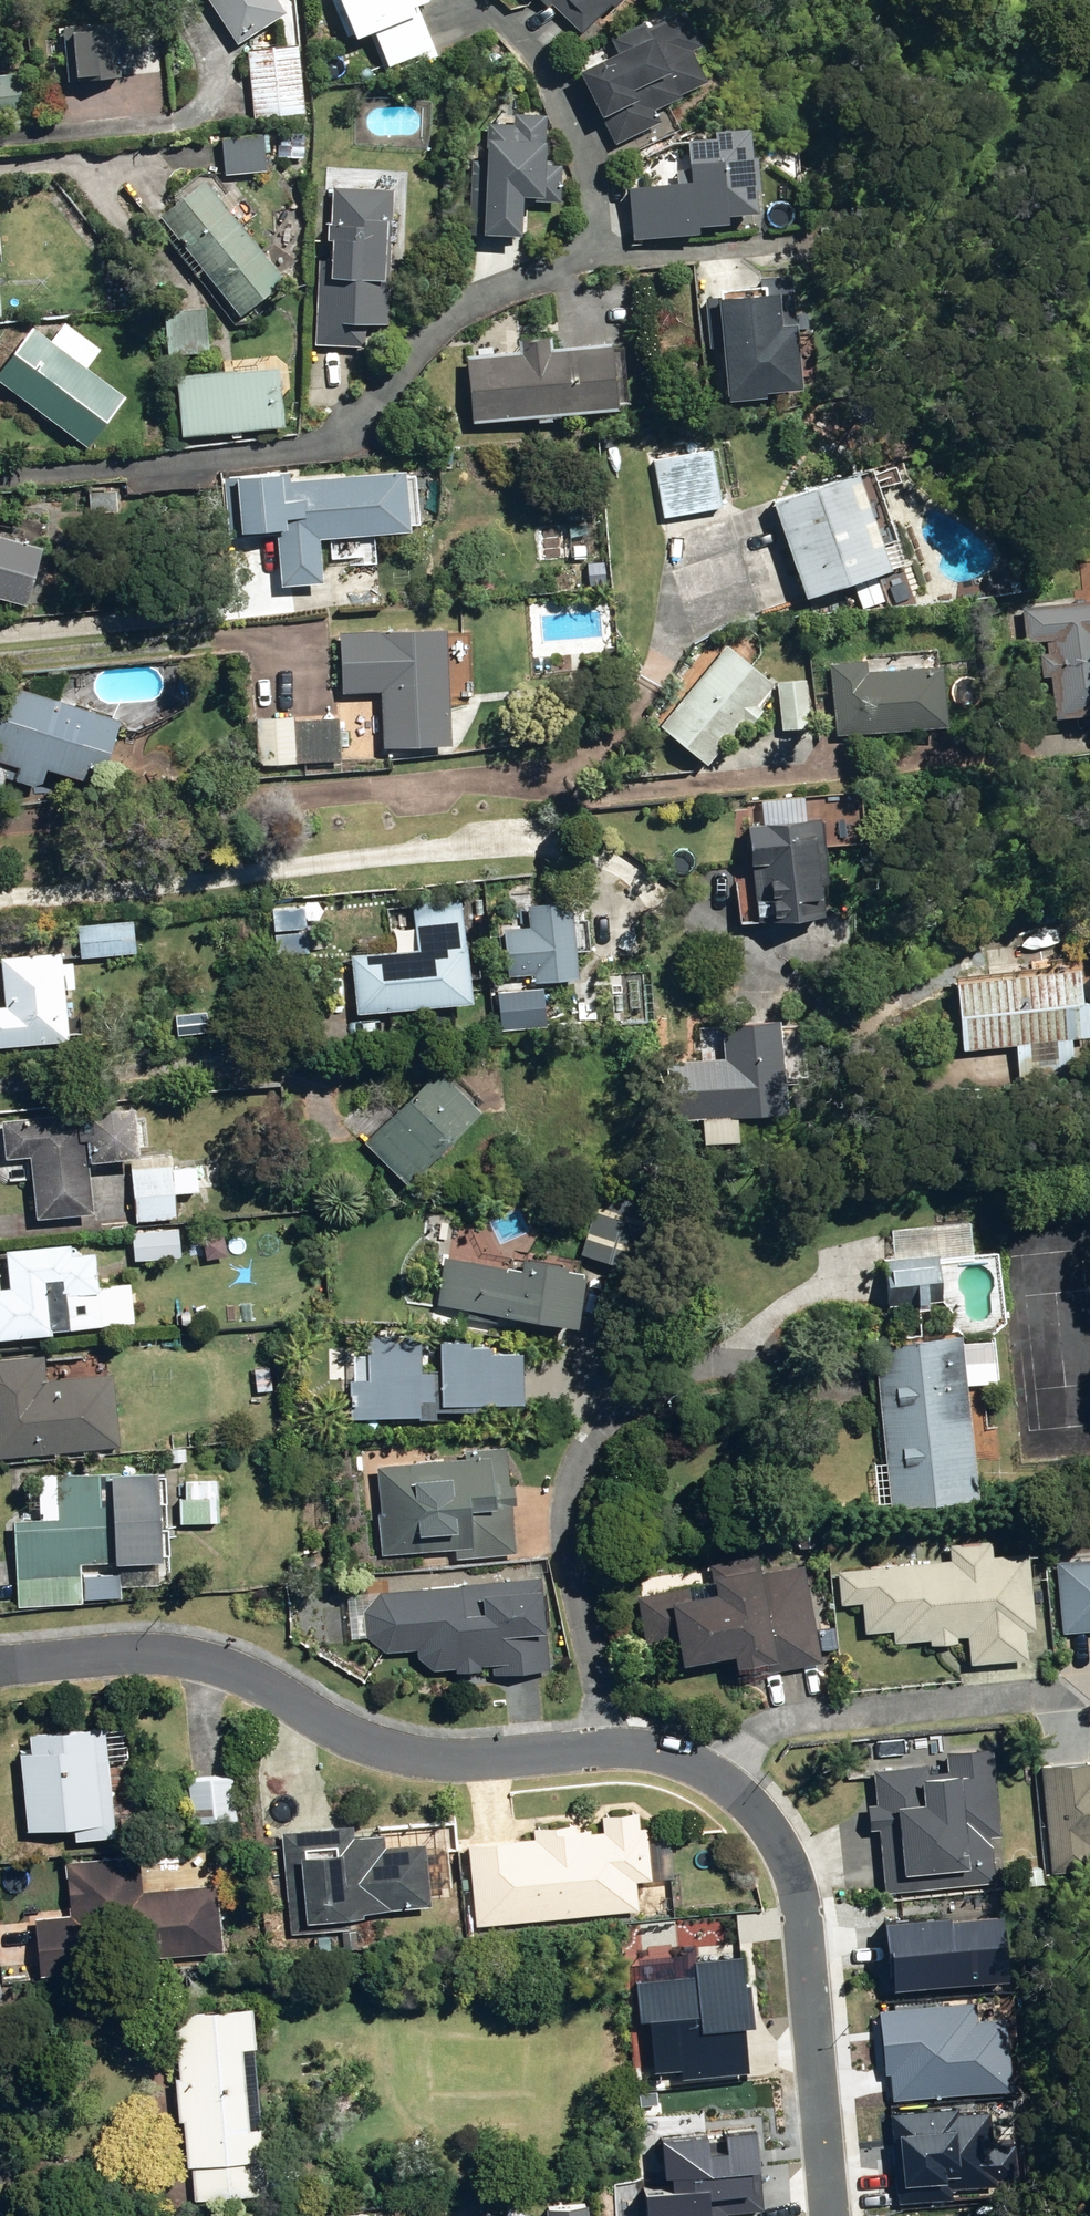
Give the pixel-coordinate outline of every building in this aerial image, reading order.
[(236,43),(285,12),(277,0),(208,0),(236,43)] [(345,40),(368,30),(384,75),(434,57),(417,10),(440,0),(328,0),(345,40)] [(577,41),(618,0),(536,0),(577,41)] [(696,48),(678,14),(571,71),(618,160),(679,128),(667,105),(705,85),(687,53),(696,48)] [(62,27),(66,82),(119,78),(118,68),(142,66),(139,21),(62,27)] [(246,48),(251,119),(304,115),(298,44),(246,48)] [(23,116),(20,74),(0,75),(0,117),(23,116)] [(467,113),(460,234),(518,237),(520,202),(558,204),(560,165),(542,164),(545,117),(467,113)] [(754,230),(741,131),(679,138),(685,184),(624,191),(631,245),(754,230)] [(221,137),(223,176),(266,173),(264,134),(221,137)] [(289,134),(290,158),(302,157),(302,134),(289,134)] [(158,218),(238,315),(284,279),(240,225),(256,213),(234,186),(219,199),(204,181),(158,218)] [(314,346),(372,347),(372,323),(389,324),(391,189),(331,188),(330,225),(326,225),(326,260),(316,260),(314,346)] [(798,395),(785,276),(756,280),(757,287),(700,293),(707,349),(717,348),(723,404),(798,395)] [(164,313),(168,358),(208,353),(204,309),(164,313)] [(86,448),(124,398),(31,328),(0,370),(0,384),(86,448)] [(464,356),(470,423),(537,418),(537,423),(551,422),(550,417),(616,412),(611,345),(550,349),(549,337),(517,340),(518,351),(464,356)] [(621,345),(627,402),(651,400),(646,343),(621,345)] [(173,376),(178,439),(282,431),(278,368),(173,376)] [(651,456),(662,514),(724,502),(713,444),(651,456)] [(274,530),(279,581),(323,577),(318,533),(328,532),(331,556),(348,555),(348,562),(375,560),(372,527),(409,524),(409,520),(420,518),(415,470),(404,471),(403,462),(289,474),(288,461),(222,467),(228,534),(274,530)] [(773,494),(805,590),(889,562),(857,465),(773,494)] [(92,487),(92,506),(120,507),(120,487),(92,487)] [(25,596),(40,537),(0,527),(0,590),(25,596)] [(586,556),(588,583),(605,581),(604,555),(586,556)] [(868,588),(869,604),(884,603),(882,586),(868,588)] [(1053,710),(1089,707),(1089,597),(1022,603),(1025,635),(1046,634),(1047,646),(1039,647),(1040,670),(1049,669),(1053,710)] [(379,688),(381,741),(451,738),(446,622),(338,627),(341,689),(379,688)] [(660,720),(707,758),(743,714),(748,719),(762,703),(756,698),(773,676),(727,638),(660,720)] [(829,659),(838,730),(946,718),(939,657),(867,665),(866,655),(829,659)] [(777,678),(781,726),(811,723),(806,676),(777,678)] [(38,780),(44,762),(99,777),(118,711),(7,679),(0,703),(0,755),(15,760),(12,772),(38,780)] [(251,715),(253,755),(341,749),(339,714),(293,717),(292,712),(251,715)] [(753,857),(757,913),(823,908),(820,875),(826,874),(821,810),(767,814),(767,817),(746,818),(749,858),(753,857)] [(849,825),(856,831),(864,824),(857,818),(849,825)] [(464,898),(471,908),(484,899),(477,890),(464,898)] [(349,949),(355,1009),(472,997),(461,893),(410,898),(415,942),(349,949)] [(271,901),(276,952),(310,950),(306,897),(271,901)] [(76,919),(79,955),(136,951),(133,916),(76,919)] [(67,1037),(63,986),(75,985),(73,958),(62,959),(61,947),(0,952),(0,957),(3,1000),(0,1000),(0,1042),(67,1037)] [(818,964),(827,972),(838,959),(829,951),(818,964)] [(1018,1079),(1075,1074),(1072,1033),(1089,1031),(1089,1024),(1087,993),(1082,993),(1079,961),(956,972),(962,1043),(1014,1038),(1018,1079)] [(495,986),(499,1026),(547,1022),(543,982),(495,986)] [(70,1021),(75,1023),(81,1019),(83,1014),(79,1009),(74,1007),(69,1010),(67,1016),(70,1021)] [(703,1109),(704,1137),(737,1136),(736,1108),(781,1106),(777,1013),(720,1016),(721,1051),(687,1053),(689,1109),(703,1109)] [(782,1027),(783,1046),(795,1044),(794,1026),(782,1027)] [(361,1139),(406,1180),(479,1102),(434,1061),(361,1139)] [(200,1092),(201,1105),(212,1104),(211,1091),(200,1092)] [(362,1105),(377,1110),(382,1096),(366,1092),(362,1105)] [(35,1214),(93,1208),(87,1156),(139,1150),(138,1142),(147,1141),(143,1110),(134,1110),(133,1099),(0,1114),(0,1119),(4,1154),(28,1152),(35,1214)] [(130,1154),(134,1219),(176,1216),(174,1187),(196,1186),(197,1189),(204,1189),(203,1185),(220,1183),(218,1158),(201,1158),(201,1155),(195,1155),(195,1161),(171,1163),(171,1151),(130,1154)] [(575,1152),(577,1172),(588,1171),(586,1151),(575,1152)] [(525,1172),(526,1187),(534,1187),(534,1172),(525,1172)] [(581,1252),(635,1266),(652,1200),(598,1186),(581,1252)] [(1076,1214),(1089,1213),(1089,1198),(1076,1199),(1076,1214)] [(891,1225),(894,1251),(972,1244),(969,1218),(891,1225)] [(131,1228),(133,1257),(179,1255),(178,1224),(131,1228)] [(102,1324),(93,1244),(70,1247),(69,1237),(3,1244),(8,1284),(0,1284),(0,1335),(102,1324)] [(436,1302),(576,1317),(583,1256),(520,1249),(519,1261),(441,1253),(436,1302)] [(884,1254),(889,1303),(942,1298),(938,1250),(884,1254)] [(179,1308),(179,1321),(189,1321),(189,1307),(179,1308)] [(416,1410),(416,1414),(435,1414),(435,1404),(440,1404),(440,1397),(520,1396),(519,1345),(489,1345),(489,1339),(469,1339),(470,1334),(438,1334),(439,1369),(421,1368),(420,1329),(366,1331),(367,1350),(353,1351),(353,1374),(347,1375),(347,1411),(416,1410)] [(891,1499),(891,1504),(978,1496),(962,1330),(875,1339),(887,1458),(874,1460),(877,1500),(891,1499)] [(117,1445),(111,1363),(69,1366),(69,1373),(45,1375),(43,1352),(0,1355),(0,1453),(117,1445)] [(456,1551),(457,1554),(515,1549),(511,1501),(513,1500),(512,1481),(508,1481),(504,1443),(475,1445),(475,1453),(377,1462),(382,1511),(378,1511),(381,1552),(421,1549),(419,1525),(456,1521),(459,1550),(456,1551)] [(11,1515),(15,1605),(80,1602),(80,1595),(121,1593),(120,1583),(160,1581),(155,1465),(53,1469),(56,1514),(11,1515)] [(180,1476),(180,1519),(217,1518),(216,1475),(180,1476)] [(966,1633),(969,1660),(1027,1654),(1025,1626),(1036,1626),(1028,1547),(993,1550),(991,1535),(948,1539),(949,1555),(934,1557),(936,1552),(935,1546),(929,1542),(923,1544),(919,1550),(921,1556),(922,1557),(838,1566),(842,1601),(861,1600),(864,1629),(891,1626),(892,1640),(928,1636),(929,1641),(957,1638),(957,1633),(966,1633)] [(669,1636),(674,1668),(734,1658),(734,1660),(775,1654),(777,1666),(821,1660),(805,1559),(761,1567),(758,1550),(708,1558),(711,1578),(636,1591),(644,1640),(669,1636)] [(427,1554),(427,1566),(444,1565),(443,1553),(427,1554)] [(1058,1560),(1063,1629),(1089,1627),(1089,1558),(1058,1560)] [(491,1660),(492,1669),(548,1665),(539,1572),(379,1587),(362,1607),(364,1631),(383,1647),(416,1644),(416,1653),(432,1666),(454,1664),(455,1667),(480,1665),(480,1661),(491,1660)] [(334,1618),(339,1618),(342,1614),(343,1610),(339,1607),(335,1607),(331,1610),(331,1615),(334,1618)] [(17,1746),(24,1840),(113,1833),(105,1735),(102,1735),(101,1721),(27,1727),(29,1746),(17,1746)] [(919,1752),(926,1757),(934,1756),(938,1749),(936,1741),(930,1737),(923,1738),(918,1745),(919,1752)] [(968,1862),(969,1880),(995,1878),(991,1834),(1001,1832),(992,1743),(944,1748),(946,1767),(929,1769),(928,1759),(872,1764),(876,1801),(866,1801),(869,1827),(878,1826),(882,1870),(968,1862)] [(854,1759),(860,1764),(867,1763),(872,1757),(871,1750),(865,1746),(858,1746),(853,1752),(854,1759)] [(1050,1870),(1089,1866),(1089,1843),(1089,1841),(1089,1757),(1039,1762),(1050,1870)] [(186,1776),(190,1821),(235,1817),(231,1772),(186,1776)] [(467,1841),(474,1924),(637,1909),(634,1879),(651,1877),(646,1823),(640,1823),(638,1808),(599,1811),(600,1828),(590,1828),(589,1819),(533,1823),(534,1835),(467,1841)] [(281,1828),(288,1930),(361,1926),(360,1906),(427,1902),(423,1839),(383,1841),(382,1831),(351,1832),(351,1823),(281,1828)] [(78,1856),(85,1956),(218,1946),(214,1881),(139,1886),(137,1852),(78,1856)] [(313,1936),(313,1948),(332,1947),(331,1934),(313,1936)] [(739,1948),(695,1951),(696,1965),(637,1969),(641,2017),(649,2017),(652,2061),(681,2059),(682,2071),(747,2066),(739,1948)] [(190,2162),(193,2199),(268,2192),(250,2003),(170,2009),(184,2163),(190,2162)] [(727,2214),(726,2205),(762,2201),(761,2187),(751,2188),(748,2158),(758,2157),(754,2119),(723,2122),(725,2140),(707,2142),(705,2123),(657,2129),(661,2166),(669,2165),(671,2179),(644,2182),(647,2211),(674,2208),(675,2215),(710,2215),(727,2214)] [(424,2215),(441,2215),(439,2198),(422,2201),(424,2215)]
